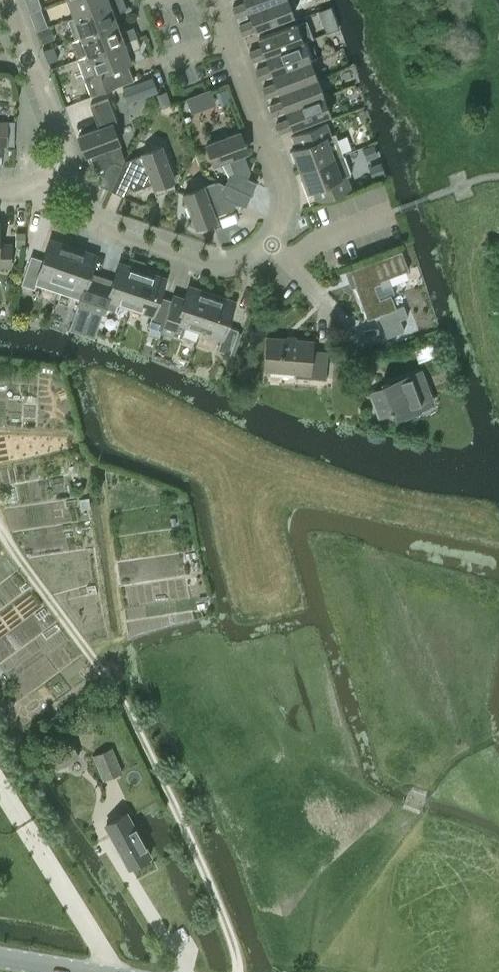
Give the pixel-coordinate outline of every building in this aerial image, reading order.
[(124,0),(117,0),(75,16),(67,18),(75,38),(117,22),(114,13),(127,8),(124,0)] [(75,16),(117,0),(69,0),(75,16)] [(250,11),(250,10),(277,0),(246,0),(246,1),(233,5),(237,16),(250,11)] [(250,11),(253,19),(240,23),(243,34),(294,15),(288,0),(277,0),(250,10),(250,11)] [(329,16),(325,7),(317,10),(320,19),(329,16)] [(43,17),(34,20),(37,29),(46,25),(43,17)] [(120,31),(117,22),(75,38),(70,39),(78,58),(137,36),(134,26),(120,31)] [(254,60),(266,56),(266,55),(303,41),(296,23),(259,36),(262,45),(250,50),(254,60)] [(49,26),(38,30),(42,42),(54,38),(49,26)] [(141,46),(137,36),(78,58),(91,95),(133,79),(127,62),(131,61),(128,51),(141,46)] [(260,78),(273,73),(310,59),(303,41),(266,55),(266,56),(269,63),(256,68),(260,78)] [(59,57),(55,45),(45,49),(49,61),(59,57)] [(267,96),(280,91),(317,77),(310,59),(273,73),(276,81),(263,86),(267,96)] [(152,76),(132,83),(138,99),(158,92),(152,76)] [(274,114),(286,109),(323,95),(317,77),(280,91),(283,99),(270,104),(274,114)] [(330,113),(323,95),(286,109),(289,117),(276,122),(280,132),(330,113)] [(99,127),(79,135),(79,136),(80,136),(86,153),(86,155),(90,153),(97,171),(104,174),(99,184),(111,189),(123,164),(119,162),(126,159),(119,141),(112,124),(113,123),(117,121),(108,97),(91,104),(99,127)] [(8,145),(9,121),(0,120),(0,145),(8,145)] [(300,169),(343,153),(335,133),(331,134),(326,122),(293,135),(297,147),(293,149),(300,169)] [(226,182),(251,194),(257,182),(247,177),(251,170),(244,152),(248,151),(247,150),(240,132),(241,132),(240,131),(228,135),(223,131),(218,133),(217,139),(207,143),(207,145),(208,144),(214,162),(214,163),(229,158),(234,172),(230,174),(226,182)] [(373,144),(362,148),(367,160),(377,156),(373,144)] [(123,164),(111,189),(124,195),(128,185),(135,188),(153,182),(155,186),(156,185),(173,179),(175,179),(162,145),(161,145),(161,146),(143,152),(142,153),(148,167),(133,173),(131,168),(123,164)] [(350,174),(343,153),(300,169),(308,190),(313,188),(317,200),(351,187),(346,175),(350,174)] [(246,206),(251,194),(226,182),(225,183),(219,180),(204,186),(204,185),(203,186),(185,193),(185,192),(184,193),(197,226),(198,226),(198,225),(215,219),(217,219),(215,215),(233,208),(236,201),(246,206)] [(16,231),(16,245),(25,245),(26,231),(16,231)] [(59,289),(73,246),(50,238),(42,263),(30,259),(22,283),(35,287),(37,282),(59,289)] [(11,266),(12,243),(0,243),(0,266),(11,266)] [(89,314),(100,282),(88,278),(97,253),(73,246),(59,289),(81,297),(77,310),(89,314)] [(368,318),(379,314),(387,336),(404,329),(400,318),(408,315),(403,304),(396,307),(391,294),(380,298),(375,284),(381,282),(381,279),(409,269),(402,250),(350,269),(368,318)] [(111,286),(100,282),(89,314),(92,307),(104,311),(105,306),(114,309),(116,302),(130,307),(143,269),(120,261),(111,286)] [(161,330),(169,306),(158,302),(166,277),(143,269),(130,307),(152,314),(149,326),(161,330)] [(181,309),(169,306),(161,330),(180,337),(185,325),(199,330),(212,292),(189,285),(181,309)] [(235,300),(212,292),(199,330),(222,337),(218,349),(230,353),(239,329),(227,325),(235,300)] [(264,368),(296,371),(296,376),(326,378),(328,350),(312,349),(313,340),(267,336),(264,368)] [(418,402),(432,397),(422,369),(386,382),(385,381),(382,382),(383,386),(368,391),(379,417),(393,412),(395,417),(398,416),(397,415),(419,407),(418,402)] [(47,749),(56,766),(78,755),(68,737),(47,749)] [(111,747),(92,755),(102,778),(121,770),(111,747)] [(129,866),(150,854),(127,813),(106,824),(129,866)]
